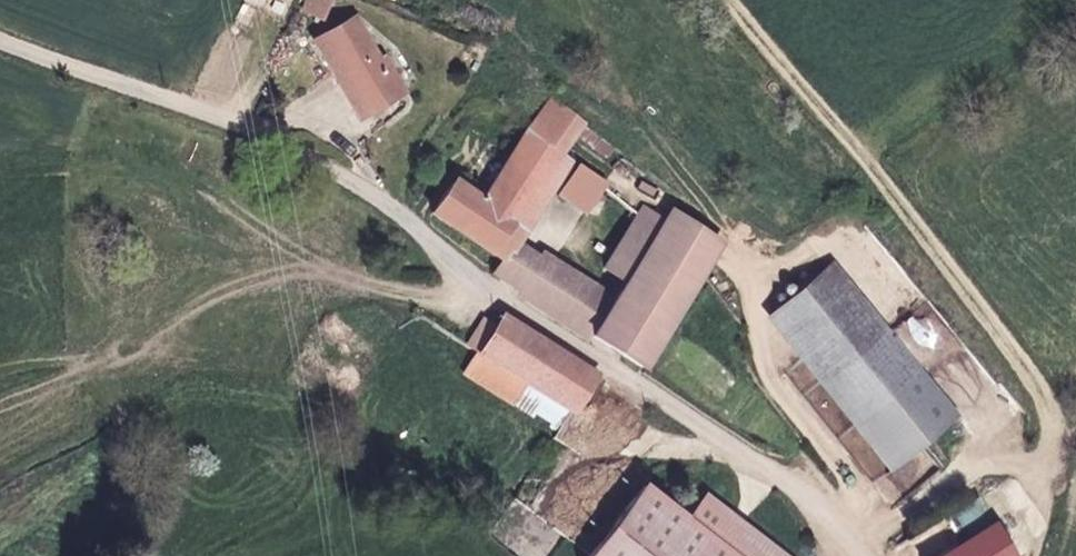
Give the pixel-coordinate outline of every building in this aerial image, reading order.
[(329,0),(307,0),(303,9),(320,17),(329,0)] [(401,92),(382,59),(378,61),(354,19),(315,41),(340,84),(348,79),(367,112),(401,92)] [(367,112),(348,79),(340,84),(358,117),(367,112)] [(587,123),(553,98),(530,128),(563,153),(587,123)] [(514,246),(572,160),(563,153),(530,128),(488,190),(482,200),(467,189),(455,181),(431,213),(501,261),(494,272),(495,274),(514,246)] [(586,211),(603,184),(579,165),(560,194),(586,211)] [(488,190),(473,181),(467,189),(482,200),(488,190)] [(626,281),(664,220),(644,207),(604,267),(626,281)] [(702,272),(722,242),(670,210),(664,220),(626,281),(612,302),(591,335),(641,367),(702,272)] [(519,289),(538,258),(514,246),(495,274),(519,289)] [(612,302),(538,258),(519,289),(591,335),(612,302)] [(958,414),(836,261),(777,308),(900,461),(958,414)] [(596,374),(502,316),(495,327),(478,353),(544,394),(572,411),(596,374)] [(478,353),(495,327),(484,320),(467,346),(478,353)] [(530,415),(544,394),(478,353),(464,374),(530,415)] [(687,519),(643,485),(589,555),(736,555),(687,519)] [(705,495),(687,519),(736,555),(785,555),(705,495)] [(994,523),(940,555),(1015,555),(994,523)]
